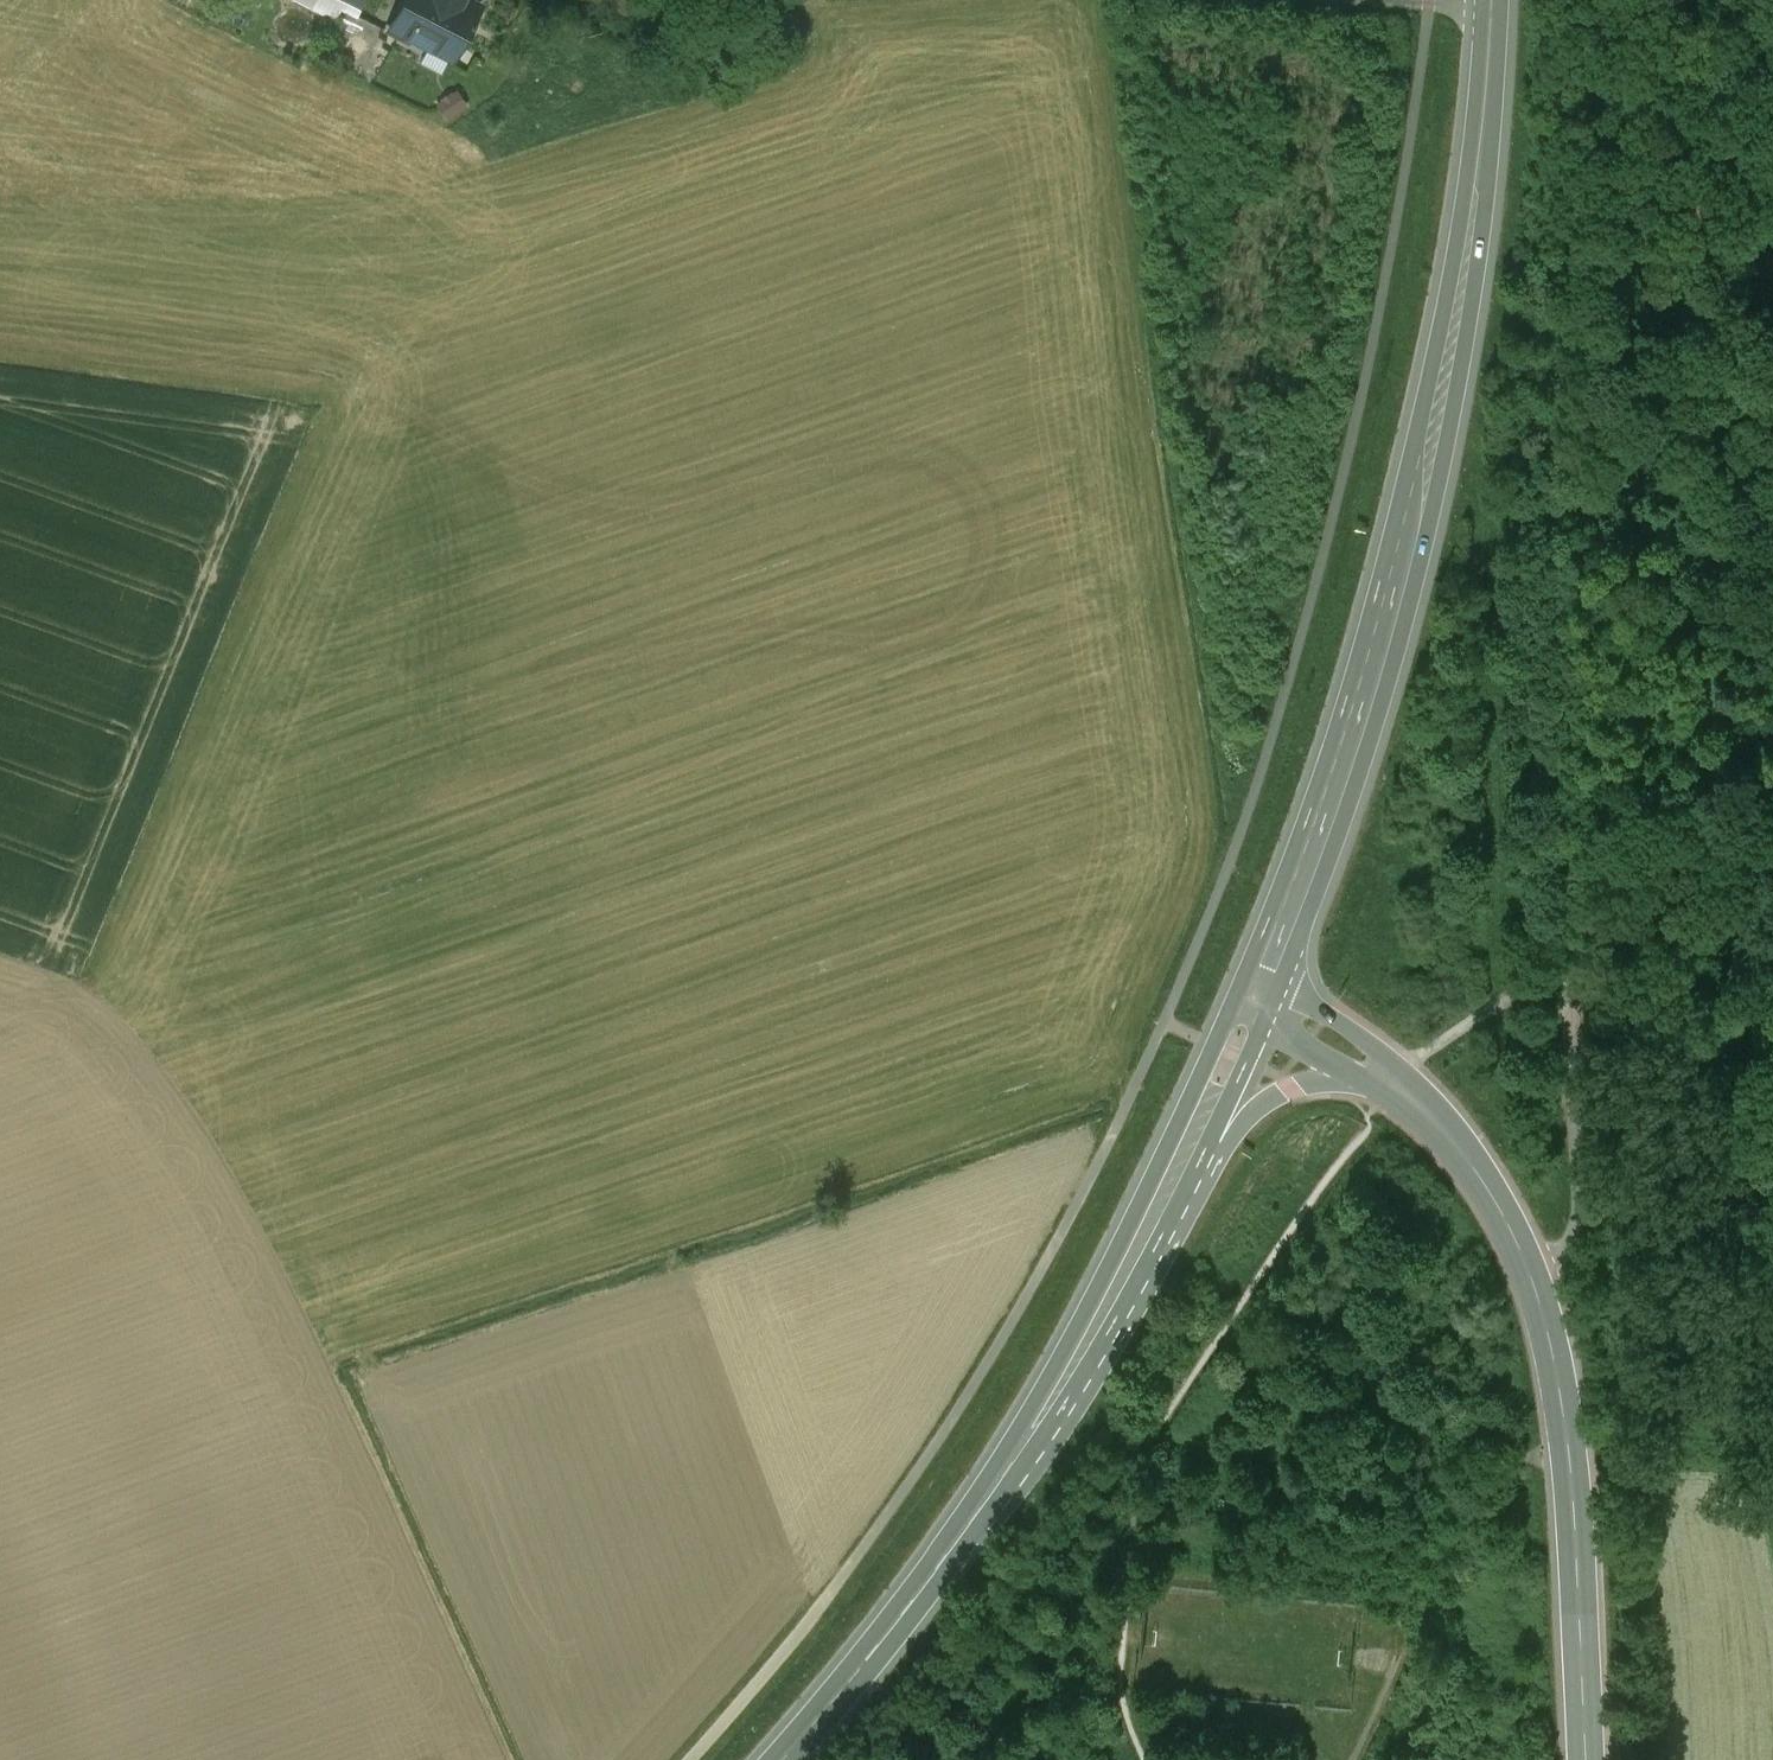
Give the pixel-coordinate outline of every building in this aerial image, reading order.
[(337,21),(343,9),(357,15),(364,0),(291,0),(337,21)] [(388,28),(449,61),(478,7),(465,0),(403,0),(388,28)] [(445,117),(470,108),(462,87),(438,96),(445,117)]
